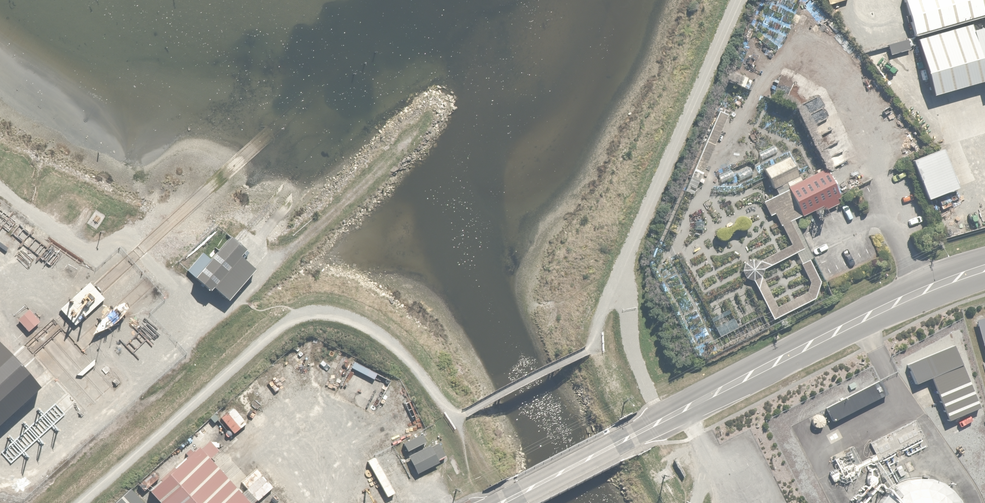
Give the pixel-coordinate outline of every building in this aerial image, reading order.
[(916,30),(984,11),(984,0),(907,0),(916,30)] [(921,37),(936,93),(984,79),(984,62),(974,22),(921,37)] [(886,41),(889,52),(909,48),(906,37),(886,41)] [(737,165),(717,174),(722,184),(738,176),(739,178),(762,167),(772,187),(785,180),(788,187),(763,199),(770,215),(775,212),(790,243),(758,259),(757,258),(756,258),(755,257),(754,257),(753,257),(752,257),(751,257),(750,257),(749,257),(748,257),(747,257),(745,259),(744,259),(743,260),(743,261),(742,262),(741,263),(741,264),(740,265),(740,266),(740,267),(740,268),(740,269),(740,270),(740,271),(741,272),(741,273),(742,274),(742,275),(743,276),(744,276),(744,277),(745,278),(746,278),(747,279),(748,279),(749,279),(750,280),(751,280),(752,280),(753,280),(754,279),(771,316),(816,294),(819,279),(789,219),(822,203),(824,208),(836,203),(833,197),(840,194),(826,166),(798,179),(786,154),(782,156),(775,142),(758,151),(761,156),(738,167),(737,165)] [(937,146),(910,157),(925,197),(953,187),(937,146)] [(255,268),(238,254),(245,246),(226,231),(194,268),(229,298),(255,268)] [(29,306),(16,317),(28,331),(41,320),(29,306)] [(710,315),(719,334),(739,325),(730,306),(710,315)] [(974,316),(984,357),(984,313),(974,316)] [(878,377),(824,407),(831,419),(885,390),(878,377)] [(231,405),(219,417),(234,431),(246,420),(231,405)] [(403,442),(406,449),(423,440),(420,433),(403,442)] [(407,454),(416,473),(439,462),(429,443),(407,454)] [(197,444),(150,486),(165,502),(251,502),(197,444)] [(683,459),(676,463),(685,478),(692,474),(683,459)] [(273,485),(256,466),(240,481),(256,500),(273,485)] [(900,476),(896,477),(893,479),(890,482),(886,484),(884,487),(881,490),(879,494),(877,497),(875,501),(874,502),(961,502),(961,501),(959,498),(957,494),(955,491),(952,488),(949,485),(946,482),(943,480),(939,478),(936,476),(932,475),(928,474),(924,473),(920,472),(916,472),(912,473),(908,473),(904,474),(903,475),(900,476)] [(131,483),(108,502),(148,502),(131,483)]
